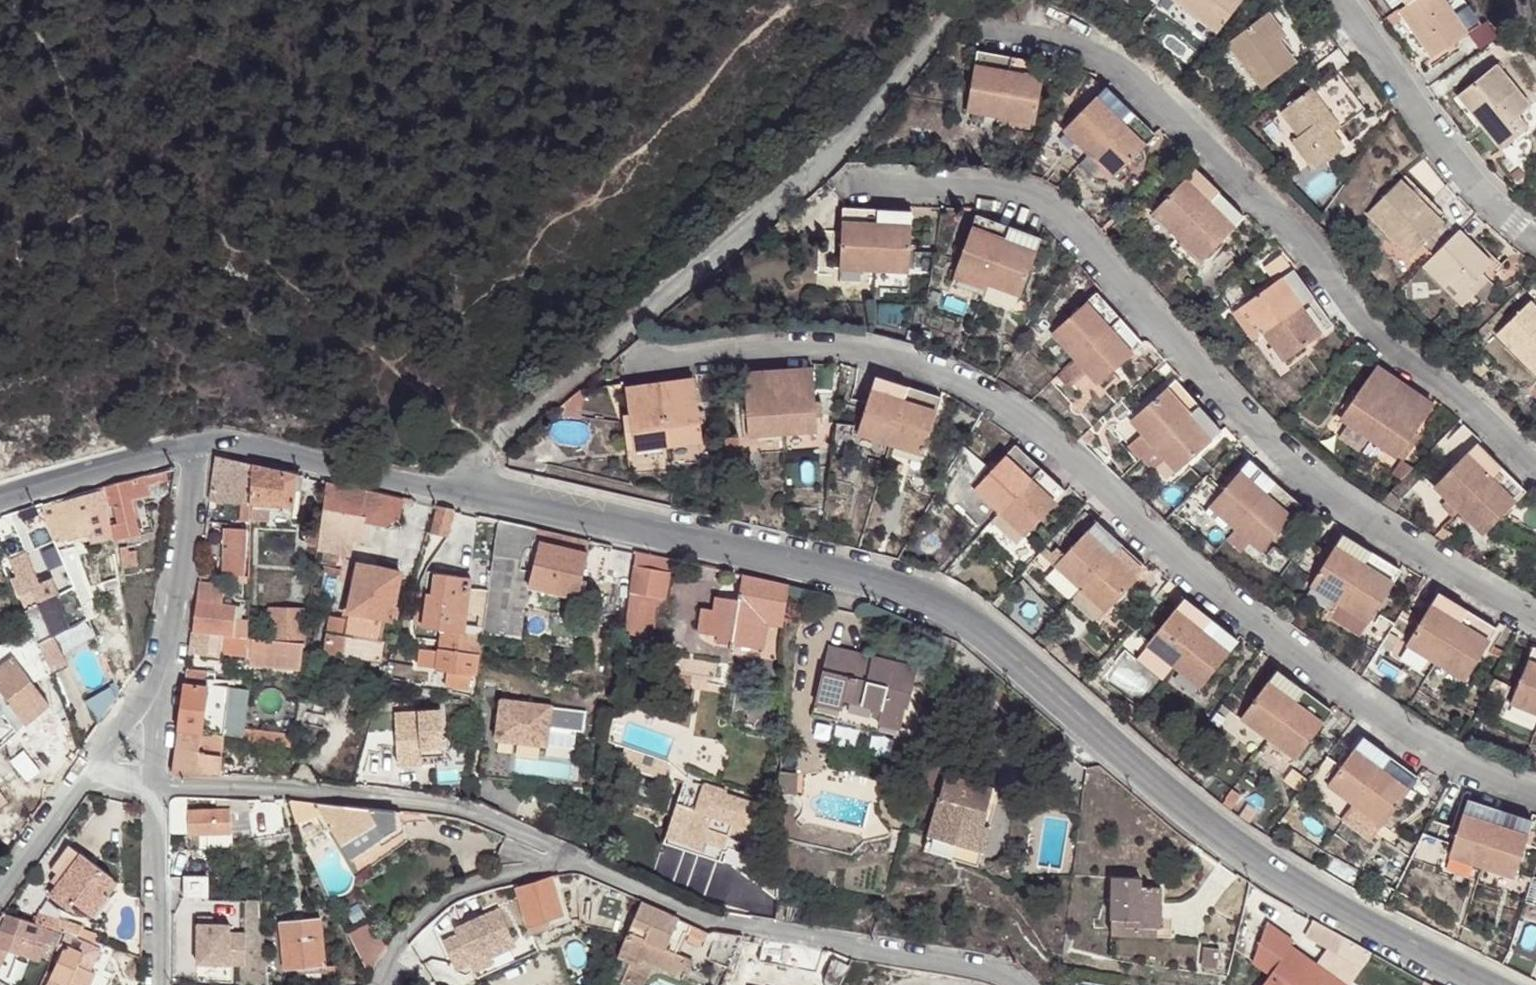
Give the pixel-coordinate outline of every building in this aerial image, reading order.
[(1244,0),(1169,0),(1216,36),(1244,0)] [(1401,9),(1435,59),(1470,36),(1446,0),(1414,0),(1408,4),(1401,9)] [(1264,91),(1297,65),(1263,21),(1229,45),(1264,91)] [(1046,134),(1063,73),(997,55),(981,117),(1046,134)] [(1489,128),(1509,154),(1532,137),(1522,123),(1534,115),(1502,70),(1459,100),(1483,133),(1489,128)] [(1125,182),(1166,135),(1102,79),(1084,99),(1098,111),(1075,138),(1125,182)] [(1334,138),(1335,138),(1323,123),(1331,118),(1326,111),(1336,102),(1320,83),(1282,114),(1299,139),(1292,144),(1315,174),(1345,152),(1334,138)] [(1323,123),(1335,138),(1342,132),(1331,118),(1323,123)] [(1502,159),(1509,154),(1489,128),(1483,133),(1502,159)] [(1208,262),(1253,216),(1201,167),(1158,213),(1208,262)] [(1402,178),(1441,219),(1448,211),(1408,171),(1402,178)] [(1445,222),(1441,219),(1402,178),(1369,211),(1413,255),(1445,222)] [(897,283),(912,220),(847,205),(833,268),(897,283)] [(1496,261),(1461,226),(1430,257),(1464,292),(1496,261)] [(1020,318),(1041,259),(977,235),(955,296),(1020,318)] [(1286,362),(1338,324),(1301,269),(1305,266),(1293,248),(1271,264),(1282,281),(1249,305),(1286,362)] [(1111,386),(1154,340),(1107,295),(1064,340),(1111,386)] [(1531,299),(1498,332),(1535,371),(1535,304),(1531,299)] [(1398,462),(1432,408),(1377,371),(1342,425),(1398,462)] [(826,439),(820,372),(755,378),(759,444),(826,439)] [(1189,472),(1233,429),(1188,379),(1143,424),(1189,472)] [(712,444),(703,381),(636,390),(642,452),(712,444)] [(926,473),(948,414),(885,389),(864,451),(926,473)] [(1485,533),(1527,487),(1477,442),(1436,488),(1485,533)] [(1033,538),(1072,488),(1019,446),(980,497),(1033,538)] [(216,453),(211,496),(242,499),(250,500),(253,462),(216,453)] [(297,472),(253,462),(250,500),(249,519),(270,519),(270,501),(294,503),(297,472)] [(1275,556),(1317,509),(1268,464),(1226,512),(1275,556)] [(105,483),(106,503),(113,500),(117,520),(112,520),(116,536),(139,531),(154,530),(150,512),(135,514),(132,496),(163,489),(161,476),(169,475),(166,466),(144,471),(128,478),(105,483)] [(403,495),(327,478),(320,526),(318,546),(350,551),(353,535),(366,537),(368,519),(384,522),(399,512),(403,495)] [(74,494),(57,496),(43,500),(58,539),(64,537),(65,540),(69,538),(71,541),(91,533),(83,511),(106,503),(105,483),(74,494)] [(250,500),(242,499),(241,520),(249,521),(249,519),(250,500)] [(453,506),(438,503),(430,529),(446,534),(453,506)] [(500,517),(486,633),(518,639),(524,605),(529,583),(538,540),(540,527),(500,517)] [(1109,616),(1149,568),(1097,523),(1057,572),(1109,616)] [(225,573),(249,574),(249,525),(226,524),(225,573)] [(318,546),(320,526),(310,527),(309,547),(318,546)] [(538,540),(587,549),(590,537),(540,527),(538,540)] [(538,540),(529,583),(578,593),(587,549),(538,540)] [(121,563),(130,561),(127,546),(126,541),(118,542),(121,563)] [(1378,633),(1412,580),(1356,542),(1321,594),(1378,633)] [(635,548),(621,545),(617,575),(631,577),(633,569),(635,548)] [(55,574),(42,579),(30,548),(15,554),(21,569),(14,572),(26,604),(22,606),(35,638),(70,624),(64,610),(69,609),(55,574)] [(666,596),(670,569),(671,556),(643,549),(642,565),(641,571),(639,591),(666,596)] [(202,554),(200,571),(214,572),(217,556),(202,554)] [(360,562),(345,634),(329,631),(326,649),(382,657),(384,639),(382,639),(388,616),(392,617),(402,570),(360,562)] [(443,627),(465,630),(472,574),(432,569),(425,625),(443,627)] [(633,569),(631,577),(630,591),(624,631),(642,633),(649,606),(664,607),(666,596),(639,591),(641,571),(633,569)] [(782,616),(790,583),(742,572),(736,595),(714,590),(708,619),(718,621),(717,633),(755,639),(759,612),(782,616)] [(199,579),(196,598),(222,602),(224,583),(199,579)] [(82,600),(88,614),(96,611),(91,597),(82,600)] [(196,598),(193,628),(225,632),(231,633),(233,632),(235,603),(222,602),(196,598)] [(1206,691),(1242,639),(1186,600),(1150,651),(1206,691)] [(248,604),(235,603),(233,632),(248,634),(248,604)] [(1473,691),(1504,637),(1448,604),(1418,660),(1473,691)] [(271,636),(303,636),(305,607),(274,606),(271,636)] [(465,630),(443,627),(438,666),(458,669),(456,684),(471,687),(473,670),(476,671),(481,632),(465,630)] [(225,632),(193,628),(192,628),(188,654),(221,657),(225,632)] [(233,632),(231,633),(229,649),(258,652),(259,636),(248,634),(233,632)] [(305,641),(259,636),(258,652),(256,668),(302,675),(305,641)] [(711,668),(713,653),(662,643),(660,659),(711,668)] [(826,647),(813,703),(838,709),(837,714),(899,728),(905,709),(907,709),(917,669),(826,647)] [(48,703),(13,654),(0,664),(0,752),(55,715),(48,703)] [(199,670),(186,668),(184,682),(197,683),(199,670)] [(1304,763),(1337,710),(1279,672),(1245,724),(1304,763)] [(225,730),(231,680),(209,678),(207,685),(202,727),(216,728),(225,730)] [(225,730),(243,732),(244,723),(250,682),(231,680),(225,730)] [(202,727),(207,685),(197,683),(184,682),(179,724),(202,727)] [(1526,707),(1535,712),(1535,686),(1526,707)] [(584,709),(504,697),(498,737),(572,747),(574,728),(581,729),(584,709)] [(838,709),(813,703),(809,714),(898,735),(899,728),(837,714),(838,709)] [(444,708),(397,711),(400,763),(446,761),(444,708)] [(243,737),(273,740),(274,727),(244,723),(243,732),(243,737)] [(198,750),(202,727),(179,724),(175,748),(198,750)] [(292,742),(294,730),(274,727),(273,740),(292,742)] [(1397,825),(1430,774),(1374,737),(1342,788),(1397,825)] [(217,773),(219,772),(221,748),(204,746),(203,752),(201,772),(217,773)] [(172,771),(201,772),(203,752),(198,750),(175,748),(172,771)] [(977,823),(985,826),(996,787),(947,773),(931,828),(948,833),(945,842),(970,849),(977,823)] [(681,774),(681,775),(660,839),(715,858),(720,844),(733,848),(742,850),(758,801),(722,790),(722,786),(681,774)] [(1535,843),(1535,818),(1482,796),(1459,854),(1521,879),(1535,843)] [(398,828),(397,811),(375,808),(319,801),(348,860),(398,828)] [(202,832),(222,832),(230,832),(231,809),(187,810),(188,833),(202,832)] [(926,850),(979,866),(983,867),(994,828),(985,826),(977,823),(970,849),(945,842),(948,833),(931,828),(931,833),(926,850)] [(398,828),(348,860),(356,875),(407,840),(398,828)] [(220,852),(222,832),(202,832),(201,851),(220,852)] [(60,871),(49,889),(68,901),(73,896),(91,910),(108,889),(102,883),(111,868),(79,847),(60,871)] [(184,899),(209,898),(210,877),(184,876),(184,899)] [(552,876),(517,886),(528,922),(549,916),(563,912),(552,876)] [(1143,879),(1113,878),(1111,936),(1157,937),(1160,937),(1161,887),(1143,886),(1143,879)] [(617,954),(631,960),(622,981),(629,984),(643,984),(650,967),(665,973),(677,948),(668,944),(672,936),(662,931),(671,911),(642,898),(617,954)] [(55,926),(64,929),(69,915),(42,906),(37,921),(42,922),(55,926)] [(458,935),(444,942),(457,971),(472,965),(475,973),(494,964),(491,958),(488,952),(514,940),(501,909),(456,929),(458,935)] [(549,916),(528,922),(529,928),(531,932),(566,921),(575,918),(572,909),(563,912),(549,916)] [(5,911),(0,924),(0,929),(24,938),(33,920),(11,914),(5,911)] [(195,917),(195,925),(210,924),(210,917),(195,917)] [(287,970),(327,965),(322,918),(283,923),(287,970)] [(346,929),(364,968),(384,943),(373,918),(346,929)] [(1346,936),(1313,918),(1305,933),(1338,951),(1346,936)] [(33,920),(24,938),(33,939),(42,922),(37,921),(33,920)] [(24,938),(19,951),(30,956),(34,945),(47,949),(55,926),(42,922),(33,939),(24,938)] [(1269,973),(1260,984),(1346,984),(1288,945),(1291,940),(1264,922),(1251,961),(1269,973)] [(210,924),(195,925),(196,965),(244,963),(244,932),(228,932),(227,924),(210,924)] [(0,929),(0,945),(19,951),(24,938),(0,929)] [(1157,937),(1111,936),(1110,951),(1157,952),(1157,937)] [(1370,949),(1346,936),(1338,951),(1362,964),(1370,949)] [(514,940),(488,952),(491,958),(517,947),(514,940)] [(748,953),(774,961),(776,947),(751,940),(748,953)] [(68,983),(78,962),(83,950),(64,942),(48,973),(68,983)] [(0,972),(0,975),(17,984),(26,966),(8,957),(0,972)] [(78,962),(68,983),(72,984),(89,984),(95,970),(78,962)] [(338,964),(327,965),(328,973),(339,972),(338,964)] [(68,983),(48,973),(43,984),(67,984),(68,983)]
